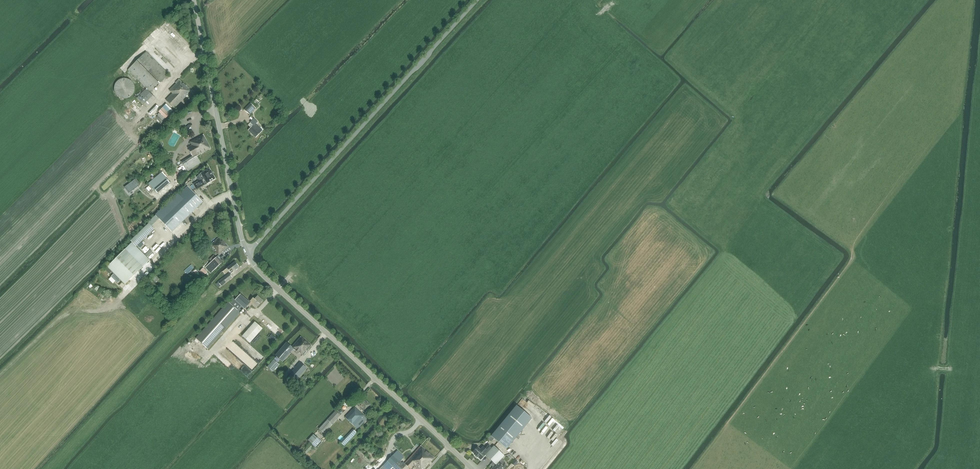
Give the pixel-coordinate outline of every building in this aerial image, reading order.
[(179,40),(181,38),(170,26),(168,28),(179,40)] [(150,93),(169,75),(146,52),(136,62),(133,60),(129,64),(129,65),(131,67),(128,70),(146,89),(137,98),(147,108),(156,99),(150,93)] [(130,81),(129,81),(129,80),(128,80),(127,80),(126,80),(125,79),(124,79),(124,80),(123,80),(122,80),(121,80),(120,81),(119,81),(118,82),(118,83),(117,83),(117,84),(116,85),(116,86),(116,87),(115,88),(115,89),(115,90),(116,91),(116,92),(117,93),(117,94),(118,94),(118,95),(119,96),(120,97),(121,97),(122,97),(123,98),(124,98),(125,98),(126,98),(127,97),(128,97),(129,96),(130,96),(131,95),(132,94),(133,93),(133,92),(133,91),(133,90),(134,90),(134,89),(134,88),(134,87),(133,86),(133,85),(132,84),(132,83),(131,82),(130,81)] [(177,84),(169,91),(172,94),(168,98),(166,100),(174,109),(188,95),(190,97),(193,94),(190,92),(191,92),(180,80),(180,81),(179,80),(176,83),(177,84)] [(151,118),(164,104),(159,100),(146,113),(151,118)] [(244,110),(248,113),(250,115),(256,108),(251,103),(244,110)] [(165,119),(160,113),(157,115),(158,116),(155,119),(159,123),(162,120),(163,121),(165,119)] [(248,125),(251,128),(248,130),(255,138),(262,131),(262,130),(263,129),(261,126),(260,128),(253,121),(248,125)] [(187,159),(185,158),(185,156),(179,159),(181,162),(182,163),(181,163),(187,172),(190,170),(201,163),(197,156),(211,149),(203,135),(197,139),(190,142),(192,145),(188,147),(192,156),(187,159)] [(202,180),(193,184),(197,190),(205,185),(205,186),(207,184),(216,179),(210,169),(199,175),(202,180)] [(148,183),(157,194),(170,183),(161,172),(148,183)] [(172,232),(203,202),(188,186),(179,194),(178,193),(155,215),(159,219),(161,220),(172,232)] [(130,241),(136,246),(154,229),(148,223),(130,241)] [(147,237),(152,243),(157,238),(154,236),(152,233),(147,237)] [(220,254),(229,247),(220,236),(219,236),(219,237),(210,244),(209,245),(212,248),(216,253),(216,252),(219,255),(221,254),(220,254)] [(107,267),(111,272),(114,274),(120,281),(125,285),(150,260),(132,242),(107,267)] [(211,273),(223,262),(217,256),(205,267),(211,273)] [(235,270),(238,267),(234,262),(227,268),(231,274),(235,270)] [(199,271),(204,276),(208,272),(203,268),(199,271)] [(223,278),(224,280),(226,283),(232,278),(229,273),(223,278)] [(111,277),(115,281),(117,283),(120,281),(114,274),(111,277)] [(228,302),(211,322),(196,339),(208,350),(240,312),(241,313),(250,303),(240,294),(231,304),(228,302)] [(254,296),(250,301),(257,307),(263,301),(258,295),(256,297),(255,298),(254,296)] [(255,322),(242,336),(250,343),(262,328),(255,322)] [(286,342),(275,355),(281,360),(285,356),(287,357),(294,349),(299,353),(299,352),(303,356),(311,346),(300,336),(294,344),(292,346),(286,342)] [(267,367),(273,372),(275,369),(275,370),(278,368),(277,367),(279,364),(274,360),(267,367)] [(302,371),(305,367),(300,362),(291,373),(297,379),(303,372),(302,371)] [(364,412),(371,404),(363,397),(357,404),(360,406),(358,407),(364,412)] [(517,406),(491,437),(507,450),(532,419),(517,406)] [(358,429),(367,419),(355,407),(345,417),(358,429)] [(324,433),(340,415),(336,410),(327,420),(318,429),(324,433)] [(342,433),(349,425),(344,420),(336,427),(342,433)] [(553,430),(557,434),(562,428),(557,424),(553,430)] [(315,447),(321,441),(313,434),(308,440),(315,447)] [(435,458),(421,445),(420,446),(420,447),(416,450),(405,463),(403,462),(402,463),(393,454),(386,462),(394,468),(403,468),(405,466),(406,465),(410,468),(413,466),(417,468),(425,468),(435,458)] [(478,446),(472,452),(475,455),(477,457),(478,457),(480,459),(485,454),(491,448),(488,445),(485,449),(483,447),(480,449),(478,446)] [(494,446),(485,455),(496,464),(504,456),(494,446)] [(491,468),(503,468),(506,465),(504,463),(505,462),(502,459),(494,468),(493,467),(491,468)]
